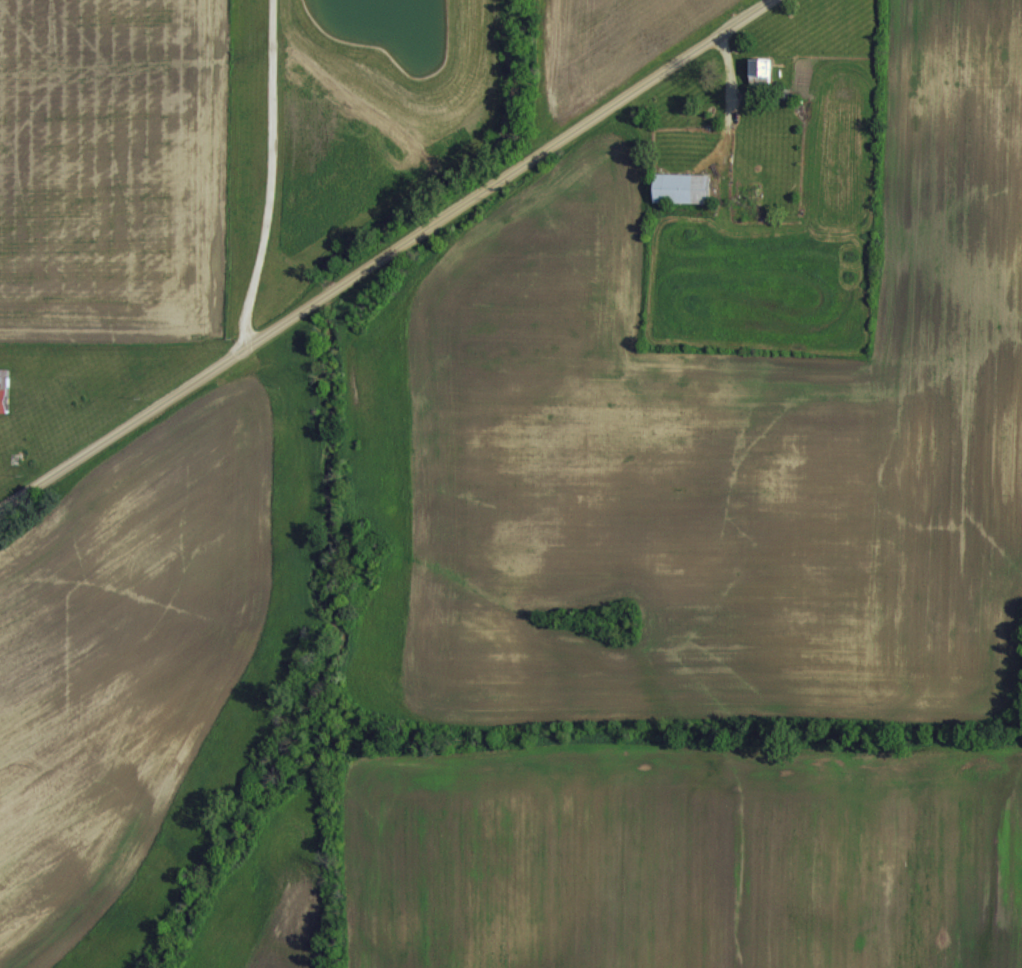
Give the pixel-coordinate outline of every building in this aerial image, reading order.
[(748,56),(747,82),(767,83),(768,57),(748,56)] [(706,201),(707,173),(652,171),(651,200),(706,201)]
